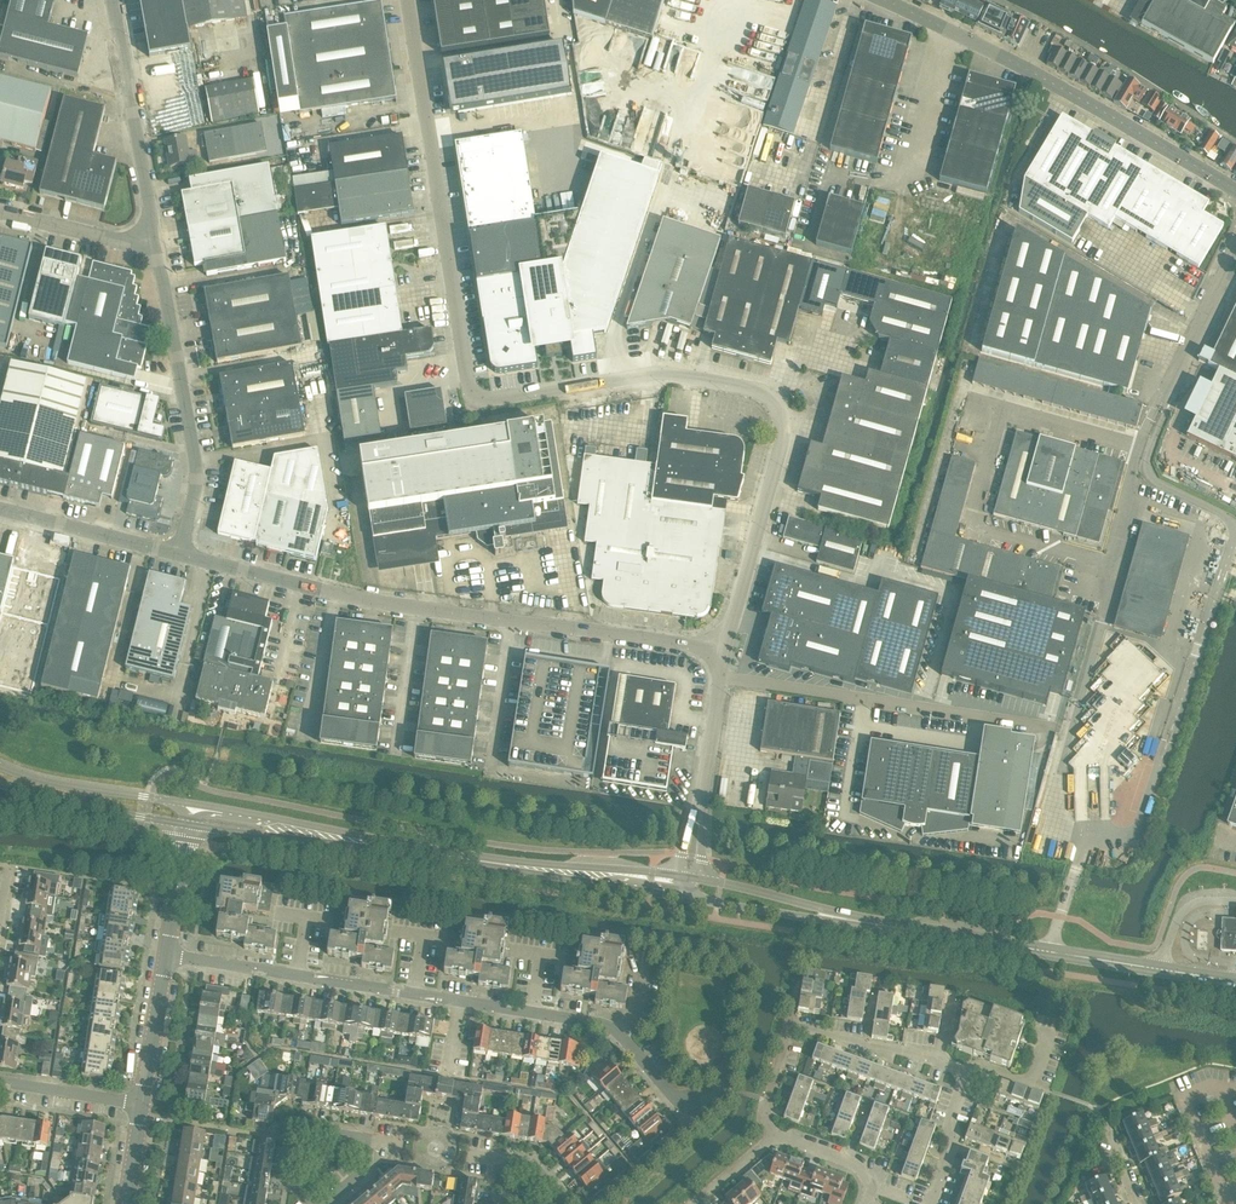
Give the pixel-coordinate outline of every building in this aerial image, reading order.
[(7,18),(38,26),(28,65),(78,77),(88,39),(48,28),(55,0),(12,0),(7,18)] [(143,21),(146,36),(147,42),(150,58),(190,51),(191,50),(188,30),(187,30),(187,29),(186,22),(182,0),(139,0),(143,21)] [(186,22),(187,29),(192,28),(246,18),(243,0),(182,0),(186,22)] [(434,7),(437,31),(486,23),(482,0),(476,0),(434,7)] [(486,23),(546,14),(544,0),(482,0),(486,23)] [(664,0),(572,0),(573,15),(651,40),(664,0)] [(783,67),(813,78),(836,9),(811,0),(806,0),(783,67)] [(940,10),(953,16),(954,14),(976,24),(983,8),(965,0),(944,0),(940,10)] [(1226,11),(1227,10),(1222,7),(1223,5),(1225,5),(1227,0),(1155,0),(1141,25),(1213,65),(1231,31),(1232,32),(1235,26),(1222,18),(1226,11)] [(396,100),(389,52),(382,3),(285,18),(287,31),(266,34),(279,104),(298,101),(300,114),(321,111),(322,118),(347,114),(345,107),(396,100)] [(1001,11),(1000,13),(984,5),(983,8),(976,24),(975,26),(1003,40),(1013,16),(1001,11)] [(546,14),(486,23),(489,47),(550,38),(546,14)] [(1018,47),(1029,23),(1013,16),(1003,40),(1018,47)] [(0,46),(0,58),(28,65),(38,26),(7,18),(0,46)] [(486,23),(437,31),(441,55),(489,47),(486,23)] [(849,81),(896,94),(911,39),(897,35),(879,30),(864,26),(861,39),(849,81)] [(563,46),(443,66),(449,103),(451,114),(458,113),(571,95),(563,46)] [(1058,71),(1066,56),(1053,48),(1048,56),(1051,57),(1047,65),(1058,71)] [(1221,72),(1230,54),(1225,51),(1218,63),(1220,64),(1217,70),(1221,72)] [(1068,77),(1077,61),(1066,56),(1058,71),(1068,77)] [(1079,83),(1087,67),(1077,61),(1068,77),(1079,83)] [(1111,74),(1114,69),(1108,66),(1106,70),(1100,70),(1098,73),(1089,89),(1100,95),(1109,79),(1111,74)] [(803,107),(813,78),(783,67),(773,97),(803,107)] [(1089,89),(1098,73),(1087,67),(1079,83),(1089,89)] [(968,76),(959,111),(1005,124),(1012,102),(1015,89),(1001,85),(1001,84),(983,79),(983,80),(968,76)] [(1123,87),(1109,79),(1100,95),(1110,101),(1115,93),(1118,94),(1123,87)] [(12,83),(0,80),(0,127),(12,83)] [(1123,87),(1118,94),(1113,103),(1125,111),(1133,97),(1139,101),(1146,91),(1127,80),(1123,87)] [(886,128),(896,94),(849,81),(840,115),(886,128)] [(211,124),(259,115),(252,82),(205,91),(211,124)] [(52,93),(12,83),(0,127),(0,144),(36,153),(52,93)] [(1161,101),(1155,97),(1149,93),(1141,106),(1147,109),(1154,113),(1161,101)] [(792,137),(803,107),(773,97),(763,127),(792,137)] [(105,111),(99,109),(65,101),(40,195),(104,212),(117,164),(93,158),(105,111)] [(1189,122),(1178,116),(1168,109),(1167,109),(1161,106),(1153,118),(1160,122),(1159,123),(1170,130),(1180,136),(1189,122)] [(996,159),(1005,124),(959,111),(949,146),(996,159)] [(883,141),(886,128),(840,115),(830,150),(876,164),(883,141)] [(1025,181),(1019,213),(1072,244),(1087,218),(1108,230),(1114,220),(1197,269),(1198,269),(1222,227),(1202,215),(1208,204),(1193,196),(1186,191),(1124,155),(1114,149),(1113,149),(1115,146),(1114,146),(1095,135),(1094,134),(1093,137),(1091,136),(1081,129),(1062,118),(1059,123),(1025,181)] [(204,137),(202,137),(202,148),(206,148),(209,163),(267,153),(261,124),(204,135),(204,137)] [(291,139),(302,137),(301,130),(290,132),(291,139)] [(1210,133),(1207,139),(1200,150),(1208,155),(1219,138),(1210,133)] [(487,140),(455,145),(469,237),(477,284),(483,319),(483,323),(490,364),(490,366),(491,369),(492,371),(494,372),(497,373),(499,373),(499,374),(502,373),(538,368),(536,354),(535,351),(536,350),(545,349),(545,353),(547,360),(562,357),(560,347),(562,346),(567,346),(569,345),(570,345),(571,349),(572,356),(573,362),(584,361),(596,359),(592,335),(593,335),(606,333),(607,330),(612,315),(635,247),(639,236),(639,233),(658,177),(659,173),(662,165),(661,164),(644,159),(642,167),(640,171),(635,169),(600,157),(582,213),(581,213),(552,218),(535,220),(527,172),(521,135),(487,140)] [(334,185),(407,174),(401,138),(329,149),(334,185)] [(195,153),(188,155),(185,139),(165,143),(169,168),(190,164),(191,168),(198,167),(195,153)] [(1234,148),(1232,147),(1232,146),(1222,140),(1214,153),(1224,159),(1220,165),(1222,167),(1234,148)] [(666,146),(658,143),(654,155),(653,157),(661,160),(661,158),(666,146)] [(986,194),(996,159),(949,146),(945,159),(939,181),(986,194)] [(1230,172),(1235,163),(1235,149),(1234,148),(1222,167),(1230,172)] [(32,186),(38,165),(26,162),(25,169),(7,164),(1,185),(23,191),(25,184),(32,186)] [(267,217),(277,215),(268,167),(190,182),(192,194),(181,196),(188,232),(239,222),(267,217)] [(341,227),(414,216),(407,174),(334,185),(335,186),(293,192),(297,217),(307,216),(306,207),(337,202),(341,227)] [(761,233),(771,197),(748,191),(738,226),(761,233)] [(795,204),(771,197),(761,233),(785,239),(795,204)] [(816,245),(851,255),(864,208),(842,202),(829,198),(816,245)] [(207,277),(286,263),(277,215),(267,217),(239,222),(245,258),(205,265),(207,277)] [(194,267),(205,265),(245,258),(239,222),(188,232),(194,267)] [(695,319),(699,307),(698,307),(720,241),(663,222),(626,330),(650,326),(653,317),(690,330),(694,318),(695,319)] [(402,335),(395,288),(386,228),(311,240),(328,347),(330,346),(402,335)] [(1127,393),(1150,311),(1016,229),(981,352),(1127,393)] [(32,248),(0,240),(0,348),(6,349),(32,248)] [(798,311),(811,264),(729,241),(709,311),(699,307),(695,319),(706,322),(703,334),(715,338),(711,349),(770,366),(776,342),(788,346),(798,311)] [(40,277),(28,320),(64,329),(65,324),(66,324),(75,286),(77,278),(82,260),(78,259),(72,258),(46,251),(39,277),(40,277)] [(75,286),(66,324),(77,327),(67,364),(112,376),(113,375),(137,381),(146,347),(147,347),(149,342),(147,335),(148,335),(147,332),(146,328),(141,327),(143,318),(139,317),(141,308),(137,307),(139,298),(135,297),(137,288),(133,287),(134,281),(135,279),(135,278),(131,276),(132,273),(93,263),(89,281),(77,278),(75,286)] [(840,298),(846,274),(811,264),(798,311),(822,318),(825,306),(837,309),(840,298)] [(877,339),(889,343),(936,356),(951,303),(846,274),(840,298),(874,307),(869,325),(877,339)] [(211,329),(295,314),(288,278),(204,293),(211,329)] [(1207,366),(1218,372),(1185,437),(1230,459),(1235,463),(1235,306),(1207,366)] [(217,364),(301,349),(295,314),(211,329),(217,364)] [(407,372),(406,362),(406,359),(435,355),(431,331),(402,335),(330,346),(337,395),(374,389),(397,385),(396,374),(407,372)] [(927,390),(936,356),(889,343),(880,377),(927,390)] [(1135,430),(1142,406),(979,360),(972,384),(1135,430)] [(86,383),(11,364),(0,408),(0,484),(63,500),(78,443),(71,442),(86,383)] [(226,415),(299,402),(292,366),(220,379),(226,415)] [(927,390),(880,377),(868,373),(865,385),(841,379),(822,448),(810,445),(797,492),(821,499),(817,511),(888,530),(927,390)] [(100,387),(95,406),(162,423),(163,421),(164,419),(156,417),(160,402),(100,387)] [(345,443),(381,438),(374,389),(337,395),(345,443)] [(410,433),(446,428),(441,391),(404,397),(410,433)] [(233,450),(305,437),(299,402),(226,415),(233,450)] [(161,430),(162,423),(95,406),(90,424),(161,442),(164,431),(161,430)] [(1098,546),(1122,464),(1016,433),(992,516),(1098,546)] [(124,448),(79,437),(78,443),(63,500),(98,509),(101,497),(111,500),(124,448)] [(170,474),(171,473),(173,464),(169,463),(170,460),(138,451),(126,499),(126,500),(126,501),(127,502),(127,503),(128,503),(129,503),(126,516),(156,523),(162,500),(155,499),(160,478),(161,478),(163,478),(164,478),(165,478),(167,477),(168,477),(169,476),(170,474)] [(327,512),(328,510),(317,452),(275,460),(272,474),(235,465),(219,536),(255,544),(266,498),(298,505),(327,512)] [(920,568),(967,582),(967,581),(1049,605),(1049,604),(1059,569),(954,539),(975,465),(951,458),(920,568)] [(286,554),(298,505),(266,498),(255,544),(256,545),(256,547),(286,554)] [(316,561),(327,512),(298,505),(286,554),(316,561)] [(788,518),(782,539),(819,549),(815,563),(817,564),(821,565),(852,574),(857,558),(859,549),(862,539),(788,518)] [(17,691),(31,694),(60,580),(65,563),(66,556),(18,544),(12,567),(10,574),(10,573),(0,571),(0,686),(17,691)] [(330,556),(333,546),(324,544),(321,554),(330,556)] [(1136,546),(1117,616),(1145,624),(1164,553),(1136,546)] [(98,701),(130,569),(74,556),(42,688),(98,701)] [(774,567),(761,614),(779,619),(766,666),(788,672),(790,667),(851,684),(853,684),(855,679),(878,595),(817,579),(819,572),(815,570),(813,577),(774,567)] [(179,607),(185,583),(149,574),(126,670),(173,682),(191,609),(179,607)] [(949,648),(941,675),(1046,705),(1050,693),(1056,695),(1061,696),(1063,690),(1065,685),(1084,614),(1049,604),(1049,605),(967,581),(967,582),(956,621),(949,648)] [(878,595),(855,679),(860,680),(911,694),(938,598),(887,584),(881,582),(879,589),(878,595)] [(215,619),(204,666),(205,667),(251,678),(258,680),(272,623),(265,621),(269,604),(233,595),(227,621),(215,619)] [(352,647),(355,627),(336,625),(334,645),(352,647)] [(371,650),(374,630),(355,627),(352,647),(371,650)] [(390,652),(393,632),(374,630),(371,650),(390,652)] [(447,660),(450,640),(431,638),(428,658),(447,660)] [(466,663),(469,643),(450,640),(447,660),(466,663)] [(1123,777),(1138,761),(1124,748),(1134,737),(1129,732),(1139,722),(1133,717),(1143,706),(1138,701),(1163,675),(1126,640),(1106,661),(1111,666),(1101,677),(1107,682),(1097,692),(1102,697),(1092,708),(1097,713),(1087,723),(1093,728),(1083,739),(1088,744),(1068,765),(1073,770),(1088,770),(1099,769),(1109,769),(1114,769),(1123,777)] [(485,665),(488,646),(469,643),(466,663),(485,665)] [(371,650),(352,647),(334,645),(331,664),(388,672),(390,652),(371,650)] [(466,663),(447,660),(428,658),(426,678),(483,686),(485,665),(466,663)] [(592,780),(609,672),(525,658),(507,767),(592,780)] [(385,692),(388,672),(331,664),(329,684),(385,692)] [(205,667),(196,701),(198,702),(219,707),(218,711),(235,715),(236,712),(265,719),(273,684),(258,680),(251,678),(205,667)] [(480,706),(483,686),(426,678),(423,698),(480,706)] [(667,737),(675,688),(619,679),(611,728),(609,727),(607,740),(609,741),(602,783),(666,793),(672,751),(684,752),(686,739),(667,737)] [(383,711),(385,692),(329,684),(326,703),(383,711)] [(131,703),(134,694),(121,691),(120,692),(118,700),(131,703)] [(165,718),(168,704),(139,697),(136,711),(165,718)] [(477,726),(480,706),(423,698),(421,718),(477,726)] [(380,731),(383,711),(326,703),(324,723),(380,731)] [(759,753),(794,758),(825,763),(832,764),(839,715),(767,704),(759,753)] [(475,746),(477,726),(421,718),(418,738),(475,746)] [(378,751),(380,731),(324,723),(321,744),(378,751)] [(870,742),(859,814),(901,833),(905,825),(909,827),(912,828),(916,828),(921,828),(922,837),(968,831),(969,825),(972,826),(981,827),(1020,833),(1034,741),(1016,738),(1016,735),(984,730),(979,759),(977,758),(871,741),(870,742)] [(472,766),(475,746),(418,738),(416,758),(472,766)] [(823,776),(825,763),(794,758),(791,776),(770,773),(765,808),(789,812),(791,800),(802,802),(807,773),(823,776)] [(27,884),(26,893),(49,896),(56,897),(58,885),(59,885),(60,877),(34,873),(33,880),(30,879),(29,885),(27,884)] [(272,900),(273,895),(273,891),(278,892),(279,886),(262,884),(262,882),(261,882),(244,880),(243,884),(243,887),(240,886),(221,884),(219,898),(216,913),(221,914),(220,920),(219,919),(217,937),(231,940),(245,942),(244,949),(259,952),(274,954),(277,936),(262,933),(248,931),(249,924),(238,922),(240,910),(257,912),(257,911),(262,912),(270,913),(272,900)] [(110,903),(138,908),(139,900),(135,900),(136,894),(112,890),(110,903)] [(26,893),(24,900),(26,901),(26,906),(29,907),(27,914),(45,916),(53,918),(56,897),(49,896),(26,893)] [(373,902),(373,900),(359,898),(359,899),(358,903),(368,905),(367,909),(349,906),(349,907),(336,905),(331,933),(332,933),(331,937),(330,937),(328,955),(357,960),(356,965),(362,966),(362,968),(391,973),(394,954),(388,953),(389,951),(383,950),(390,905),(373,902)] [(136,915),(138,908),(110,903),(108,915),(132,919),(133,915),(136,915)] [(42,937),(45,916),(27,914),(26,921),(23,920),(22,925),(20,925),(19,933),(42,937)] [(101,914),(98,927),(99,927),(106,928),(134,933),(135,925),(131,924),(132,919),(108,915),(101,914)] [(489,921),(490,919),(475,916),(474,922),(484,923),(483,927),(466,924),(466,926),(452,924),(448,951),(448,956),(447,955),(444,974),(473,978),(473,984),(478,984),(478,986),(508,991),(511,972),(505,972),(505,969),(500,968),(507,923),(489,921)] [(1223,920),(1222,951),(1235,952),(1235,920),(1223,920)] [(134,933),(106,928),(99,927),(97,941),(103,942),(128,946),(128,941),(132,941),(134,933)] [(19,933),(18,941),(20,942),(19,947),(22,947),(21,954),(39,957),(46,958),(49,938),(42,937),(19,933)] [(606,939),(606,937),(592,935),(591,940),(600,941),(600,946),(582,943),(582,944),(568,942),(564,969),(565,970),(564,974),(563,974),(561,992),(590,996),(589,1002),(595,1003),(595,1004),(624,1009),(627,991),(621,990),(622,987),(616,986),(623,942),(620,941),(606,939)] [(103,942),(97,941),(96,941),(94,954),(101,955),(129,959),(131,952),(127,951),(128,946),(103,942)] [(36,978),(39,957),(21,954),(15,953),(14,960),(11,960),(10,965),(8,965),(7,973),(29,977),(36,978)] [(128,967),(129,959),(101,955),(99,968),(124,972),(124,967),(128,967)] [(26,997),(29,977),(7,973),(5,981),(7,981),(6,986),(10,987),(8,994),(26,997)] [(96,986),(124,991),(126,983),(122,983),(123,977),(99,973),(96,986)] [(869,994),(872,979),(851,976),(850,980),(856,981),(854,991),(867,993),(867,994),(869,994)] [(800,997),(821,1000),(824,983),(815,982),(815,984),(802,982),(800,997)] [(123,999),(124,991),(96,986),(94,999),(119,1003),(119,998),(123,999)] [(221,1006),(222,997),(223,989),(207,986),(205,994),(203,994),(201,1009),(225,1012),(226,1006),(221,1006)] [(927,1002),(942,1005),(945,990),(924,987),(923,992),(929,993),(927,1002)] [(854,991),(851,990),(850,1001),(844,1000),(843,1004),(849,1005),(864,1007),(866,993),(867,994),(867,993),(854,991)] [(2,1006),(0,1014),(23,1017),(31,1018),(34,998),(26,997),(8,994),(7,1001),(4,1000),(3,1006),(2,1006)] [(271,1021),(274,996),(260,994),(257,1013),(265,1015),(264,1020),(271,1021)] [(898,1006),(898,1008),(892,1007),(894,997),(878,995),(876,1009),(897,1012),(906,1014),(907,1007),(898,1006)] [(286,1018),(289,999),(274,996),(271,1021),(277,1022),(278,1017),(286,1018)] [(248,1016),(251,998),(242,997),(239,1015),(248,1016)] [(819,1015),(821,1000),(800,997),(798,1012),(819,1015)] [(118,1009),(119,1003),(94,999),(92,1012),(120,1017),(122,1009),(118,1009)] [(300,1025),(303,1001),(289,999),(286,1018),(294,1019),(293,1024),(300,1025)] [(315,1022),(318,1003),(303,1001),(300,1025),(306,1026),(307,1021),(315,1022)] [(988,1015),(990,1010),(963,1001),(958,1036),(951,1048),(982,1059),(983,1055),(991,1058),(990,1062),(1009,1068),(1014,1054),(1009,1053),(1011,1047),(1016,1049),(1021,1034),(1018,1033),(1021,1025),(1022,1021),(1003,1015),(993,1011),(991,1016),(988,1015)] [(942,1005),(927,1002),(921,1002),(921,1006),(927,1007),(925,1017),(940,1019),(942,1005)] [(328,1030),(332,1005),(318,1003),(315,1022),(323,1024),(322,1029),(328,1030)] [(344,1027),(347,1008),(332,1005),(328,1030),(335,1031),(336,1026),(344,1027)] [(862,1022),(864,1007),(849,1005),(847,1015),(842,1014),(841,1019),(862,1022)] [(347,1008),(344,1027),(352,1028),(351,1033),(357,1034),(361,1010),(347,1008)] [(224,1019),(225,1012),(201,1009),(198,1023),(217,1026),(219,1018),(224,1019)] [(896,1017),(897,1012),(876,1009),(874,1023),(889,1026),(891,1016),(896,1017)] [(373,1031),(376,1012),(361,1010),(357,1034),(357,1039),(363,1040),(364,1035),(365,1030),(373,1031)] [(119,1025),(120,1017),(92,1012),(90,1025),(115,1029),(115,1024),(119,1025)] [(385,1044),(390,1015),(376,1012),(373,1031),(381,1033),(380,1038),(379,1043),(385,1044)] [(20,1037),(23,1017),(0,1014),(0,1015),(0,1022),(1,1022),(0,1027),(3,1028),(2,1035),(20,1038),(20,1037)] [(402,1036),(405,1017),(390,1015),(385,1044),(392,1046),(393,1035),(402,1036)] [(940,1019),(925,1017),(919,1016),(917,1031),(923,1032),(938,1034),(940,1019)] [(416,1038),(419,1019),(405,1017),(402,1036),(409,1037),(409,1042),(415,1044),(416,1038)] [(416,1038),(431,1041),(433,1028),(438,1029),(439,1023),(433,1022),(433,1021),(419,1019),(416,1038)] [(216,1034),(217,1026),(198,1023),(196,1038),(220,1041),(225,1042),(226,1036),(216,1034)] [(887,1036),(889,1026),(874,1023),(871,1038),(893,1042),(893,1037),(887,1036)] [(114,1034),(115,1029),(90,1025),(88,1038),(116,1043),(117,1035),(114,1034)] [(486,1053),(489,1032),(470,1029),(468,1041),(475,1042),(474,1051),(486,1053)] [(498,1055),(502,1034),(489,1032),(486,1053),(498,1055)] [(511,1057),(514,1036),(502,1034),(498,1055),(511,1057)] [(20,1037),(20,1038),(2,1035),(1,1042),(0,1042),(0,1055),(16,1058),(18,1045),(25,1046),(27,1038),(20,1037)] [(523,1059),(526,1037),(514,1036),(511,1057),(523,1059)] [(535,1061),(538,1039),(526,1037),(523,1059),(535,1061)] [(115,1051),(116,1043),(88,1038),(86,1051),(110,1055),(111,1050),(115,1051)] [(219,1048),(220,1041),(196,1038),(194,1052),(213,1055),(214,1047),(219,1048)] [(547,1063),(550,1041),(538,1039),(535,1061),(547,1063)] [(559,1065),(563,1043),(550,1041),(547,1063),(559,1065)] [(579,1068),(582,1046),(563,1043),(559,1065),(579,1068)] [(824,1070),(831,1051),(817,1046),(812,1060),(808,1059),(806,1066),(811,1067),(814,1061),(821,1063),(819,1068),(817,1072),(816,1072),(813,1079),(820,1081),(824,1070)] [(86,1051),(79,1050),(77,1063),(84,1064),(112,1069),(113,1061),(110,1060),(110,1055),(86,1051)] [(345,1050),(344,1057),(353,1058),(354,1051),(345,1050)] [(840,1070),(845,1056),(831,1051),(824,1070),(829,1072),(831,1067),(840,1070)] [(211,1064),(213,1055),(194,1052),(191,1066),(216,1070),(216,1071),(225,1072),(226,1066),(211,1064)] [(16,1058),(0,1055),(0,1069),(14,1071),(16,1058)] [(851,1080),(858,1061),(845,1056),(840,1070),(848,1073),(846,1078),(851,1080)] [(60,1079),(63,1061),(55,1059),(52,1078),(60,1079)] [(858,1061),(851,1080),(857,1082),(858,1077),(867,1080),(872,1065),(858,1061)] [(48,1077),(51,1063),(43,1062),(41,1076),(48,1077)] [(603,1091),(620,1077),(607,1062),(591,1076),(603,1091)] [(84,1064),(82,1078),(90,1079),(89,1083),(100,1085),(100,1081),(106,1082),(107,1076),(111,1076),(112,1069),(84,1064)] [(879,1090),(886,1070),(872,1065),(867,1080),(875,1083),(873,1088),(879,1090)] [(214,1077),(216,1071),(216,1070),(191,1066),(189,1081),(208,1084),(209,1076),(214,1077)] [(894,1090),(899,1075),(886,1070),(879,1090),(884,1092),(886,1087),(894,1090)] [(305,1086),(306,1086),(306,1083),(298,1081),(298,1076),(292,1075),(291,1080),(288,1099),(302,1102),(303,1102),(305,1086)] [(906,1100),(913,1080),(899,1075),(894,1090),(903,1093),(901,1098),(906,1100)] [(422,1096),(425,1080),(410,1077),(410,1079),(407,1093),(422,1096)] [(611,1100),(628,1086),(620,1077),(603,1091),(611,1100)] [(810,1092),(813,1082),(799,1077),(793,1091),(813,1098),(815,1093),(810,1092)] [(291,1080),(276,1078),(274,1090),(270,1089),(281,1104),(288,1099),(291,1080)] [(349,1088),(351,1079),(344,1078),(343,1086),(335,1085),(334,1091),(331,1110),(345,1112),(349,1088)] [(437,1098),(440,1082),(425,1080),(422,1096),(437,1098)] [(921,1100),(927,1085),(913,1080),(906,1100),(911,1102),(913,1097),(921,1100)] [(207,1092),(208,1084),(189,1081),(187,1095),(211,1099),(212,1093),(207,1092)] [(1010,1101),(1015,1086),(1001,1081),(994,1101),(998,1103),(1000,1097),(1010,1101)] [(450,1100),(453,1084),(440,1082),(437,1098),(450,1100)] [(316,1108),(320,1084),(314,1083),(313,1087),(306,1086),(305,1086),(303,1102),(302,1102),(302,1105),(316,1108)] [(320,1084),(316,1108),(331,1110),(334,1091),(326,1090),(327,1085),(320,1084)] [(465,1102),(467,1087),(453,1084),(450,1100),(465,1102)] [(927,1085),(921,1100),(930,1103),(928,1108),(934,1110),(941,1090),(927,1085)] [(619,1110),(636,1096),(628,1086),(611,1100),(619,1110)] [(1022,1112),(1029,1091),(1015,1086),(1010,1101),(1020,1104),(1018,1110),(1022,1112)] [(255,1106),(274,1110),(281,1104),(270,1089),(261,1088),(258,1087),(255,1106)] [(377,1102),(378,1098),(377,1098),(379,1088),(372,1087),(371,1097),(363,1095),(360,1114),(374,1117),(377,1102)] [(480,1104),(482,1091),(482,1089),(467,1087),(465,1102),(480,1104)] [(356,1089),(349,1088),(345,1112),(360,1114),(363,1095),(355,1094),(356,1089)] [(811,1103),(813,1098),(793,1091),(788,1105),(803,1110),(806,1102),(811,1103)] [(1038,1111),(1043,1096),(1029,1091),(1022,1112),(1026,1113),(1028,1107),(1038,1111)] [(420,1108),(422,1096),(407,1093),(405,1106),(420,1108)] [(855,1114),(860,1100),(846,1094),(843,1103),(838,1102),(836,1107),(855,1114)] [(187,1095),(184,1111),(204,1114),(204,1113),(209,1114),(210,1106),(211,1099),(187,1095)] [(627,1119),(645,1105),(636,1096),(619,1110),(627,1119)] [(391,1104),(377,1102),(374,1117),(389,1119),(391,1104)] [(478,1117),(480,1104),(465,1102),(463,1115),(478,1117)] [(590,1114),(594,1110),(588,1103),(584,1107),(590,1114)] [(403,1121),(405,1106),(391,1104),(389,1119),(403,1121)] [(255,1106),(250,1105),(246,1105),(245,1112),(254,1113),(253,1121),(272,1124),(274,1110),(255,1106)] [(635,1129),(653,1115),(645,1105),(627,1119),(635,1129)] [(800,1119),(803,1110),(788,1105),(783,1119),(803,1126),(805,1121),(800,1119)] [(885,1119),(889,1110),(874,1105),(869,1119),(889,1126),(890,1121),(885,1119)] [(418,1124),(420,1108),(405,1106),(403,1121),(418,1124)] [(850,1127),(855,1114),(836,1107),(834,1112),(839,1114),(836,1122),(850,1127)] [(475,1133),(478,1117),(463,1115),(460,1130),(475,1133)] [(661,1124),(660,1124),(653,1115),(635,1129),(643,1138),(647,1135),(661,1124)] [(1148,1129),(1157,1125),(1154,1120),(1145,1123),(1142,1115),(1118,1125),(1120,1131),(1124,1129),(1127,1137),(1128,1137),(1148,1129)] [(516,1139),(520,1118),(507,1116),(506,1122),(504,1137),(516,1139)] [(600,1126),(604,1122),(599,1116),(595,1120),(600,1126)] [(490,1135),(492,1120),(478,1117),(475,1133),(490,1135)] [(529,1141),(532,1120),(520,1118),(516,1139),(529,1141)] [(20,1144),(23,1122),(4,1119),(0,1120),(4,1141),(20,1144)] [(81,1137),(104,1141),(106,1128),(89,1125),(90,1121),(79,1119),(78,1125),(83,1126),(81,1137)] [(655,1146),(674,1130),(665,1119),(660,1124),(661,1124),(647,1135),(655,1146)] [(887,1131),(889,1126),(869,1119),(864,1133),(879,1138),(882,1129),(887,1131)] [(974,1127),(976,1121),(972,1119),(965,1139),(979,1144),(984,1130),(974,1127)] [(504,1137),(506,1122),(492,1120),(490,1135),(504,1137)] [(541,1143),(544,1128),(545,1122),(532,1120),(529,1141),(541,1143)] [(930,1141),(935,1127),(916,1120),(914,1125),(919,1127),(916,1136),(930,1141)] [(35,1146),(39,1124),(23,1122),(20,1144),(35,1146)] [(593,1131),(597,1128),(592,1122),(588,1126),(593,1131)] [(606,1133),(610,1129),(604,1122),(600,1126),(606,1133)] [(845,1142),(850,1127),(836,1122),(833,1131),(828,1129),(826,1135),(845,1142)] [(47,1148),(51,1126),(39,1124),(35,1146),(47,1148)] [(565,1139),(564,1139),(556,1130),(544,1128),(541,1143),(548,1144),(553,1150),(565,1139)] [(603,1135),(597,1128),(593,1131),(599,1138),(603,1135)] [(992,1149),(1000,1129),(996,1128),(993,1134),(984,1130),(979,1144),(992,1149)] [(1006,1154),(1013,1134),(1000,1129),(992,1149),(1006,1154)] [(1151,1137),(1148,1129),(1128,1137),(1127,1137),(1123,1139),(1126,1145),(1130,1143),(1133,1150),(1133,1151),(1153,1142),(1153,1143),(1162,1139),(1160,1133),(1151,1137)] [(203,1148),(205,1134),(184,1131),(183,1137),(180,1137),(179,1144),(203,1148)] [(875,1147),(879,1138),(864,1133),(859,1147),(878,1154),(880,1148),(875,1147)] [(1013,1134),(1006,1154),(1020,1160),(1025,1145),(1027,1139),(1018,1136),(1013,1134)] [(561,1159),(577,1145),(569,1135),(564,1139),(565,1139),(553,1150),(561,1159)] [(616,1145),(620,1141),(615,1135),(611,1139),(616,1145)] [(637,1161),(655,1146),(647,1135),(643,1138),(628,1151),(637,1161)] [(925,1155),(930,1141),(916,1136),(913,1144),(908,1142),(906,1147),(925,1155)] [(102,1153),(104,1141),(81,1137),(80,1148),(79,1149),(102,1153)] [(235,1150),(237,1139),(230,1138),(228,1149),(235,1150)] [(577,1145),(561,1159),(569,1169),(585,1155),(590,1150),(582,1141),(577,1145)] [(609,1150),(613,1147),(608,1141),(604,1145),(609,1150)] [(622,1151),(626,1148),(620,1141),(616,1145),(622,1151)] [(274,1153),(275,1145),(254,1142),(252,1154),(257,1155),(257,1157),(276,1160),(277,1154),(274,1153)] [(1156,1150),(1153,1143),(1153,1142),(1133,1151),(1133,1150),(1129,1152),(1131,1158),(1135,1156),(1139,1164),(1163,1154),(1168,1152),(1165,1146),(1156,1150)] [(201,1160),(203,1148),(179,1144),(178,1151),(181,1151),(180,1157),(201,1160)] [(615,1157),(619,1154),(613,1147),(609,1150),(615,1157)] [(920,1168),(925,1155),(906,1147),(904,1153),(909,1154),(906,1163),(920,1168)] [(79,1149),(80,1148),(74,1148),(72,1161),(100,1165),(102,1153),(79,1149)] [(1149,1176),(1168,1168),(1178,1164),(1175,1158),(1166,1162),(1163,1154),(1139,1164),(1141,1170),(1145,1168),(1148,1176),(1149,1176)] [(577,1178),(593,1164),(585,1155),(569,1169),(577,1178)] [(783,1180),(790,1160),(777,1155),(775,1161),(766,1158),(750,1171),(762,1184),(765,1182),(773,1184),(775,1177),(783,1180)] [(988,1161),(972,1155),(968,1157),(965,1166),(963,1165),(960,1171),(970,1175),(960,1203),(981,1203),(989,1181),(982,1178),(988,1161)] [(199,1174),(201,1160),(180,1157),(179,1163),(176,1163),(175,1170),(199,1174)] [(275,1166),(276,1160),(257,1157),(256,1159),(251,1159),(249,1171),(270,1174),(272,1165),(275,1166)] [(585,1188),(598,1176),(601,1173),(606,1169),(598,1160),(593,1164),(577,1178),(584,1187),(585,1188)] [(598,1176),(607,1187),(626,1171),(616,1160),(606,1169),(601,1173),(598,1176)] [(801,1170),(803,1165),(790,1160),(783,1180),(790,1183),(788,1190),(800,1194),(808,1173),(801,1170)] [(98,1177),(100,1165),(72,1161),(70,1173),(76,1174),(98,1177)] [(915,1182),(920,1168),(906,1163),(903,1172),(898,1170),(896,1175),(915,1182)] [(231,1182),(233,1168),(225,1167),(223,1181),(231,1182)] [(1172,1175),(1168,1168),(1149,1176),(1148,1176),(1144,1177),(1147,1183),(1151,1181),(1154,1189),(1174,1181),(1183,1177),(1181,1171),(1172,1175)] [(197,1186),(199,1174),(175,1170),(174,1176),(177,1177),(176,1183),(197,1186)] [(417,1189),(419,1174),(420,1171),(413,1170),(413,1173),(398,1171),(402,1187),(417,1189)] [(822,1194),(830,1175),(816,1170),(814,1175),(808,1173),(800,1194),(812,1199),(815,1192),(822,1194)] [(269,1182),(270,1174),(249,1171),(247,1185),(271,1189),(272,1183),(269,1182)] [(391,1197),(392,1196),(402,1187),(398,1171),(386,1181),(384,1178),(379,1182),(381,1185),(391,1197)] [(762,1184),(750,1171),(740,1180),(743,1184),(736,1190),(747,1203),(752,1203),(760,1197),(755,1190),(762,1184)] [(96,1189),(98,1177),(76,1174),(70,1173),(69,1185),(74,1186),(96,1189)] [(419,1174),(417,1189),(431,1192),(434,1176),(419,1174)] [(843,1179),(830,1175),(822,1194),(830,1197),(827,1203),(842,1203),(848,1187),(841,1185),(843,1179)] [(588,1202),(607,1187),(598,1176),(585,1188),(584,1187),(579,1192),(588,1202)] [(1111,1192),(1110,1191),(1107,1183),(1111,1182),(1109,1176),(1085,1186),(1088,1194),(1079,1198),(1081,1203),(1090,1200),(1111,1192)] [(475,1192),(477,1183),(456,1180),(454,1192),(459,1193),(458,1195),(477,1198),(478,1192),(475,1192)] [(1154,1189),(1150,1191),(1152,1196),(1156,1194),(1160,1203),(1180,1195),(1180,1194),(1189,1190),(1187,1185),(1186,1185),(1177,1189),(1174,1181),(1154,1189)] [(195,1199),(197,1186),(176,1183),(175,1189),(172,1189),(171,1196),(195,1199)] [(270,1195),(271,1189),(247,1185),(245,1199),(266,1203),(267,1194),(270,1195)] [(381,1185),(375,1190),(373,1188),(368,1192),(379,1203),(391,1203),(395,1201),(392,1196),(391,1197),(381,1185)] [(94,1201),(96,1189),(74,1186),(72,1198),(94,1201)] [(1116,1203),(1113,1197),(1117,1195),(1114,1189),(1110,1191),(1111,1192),(1090,1200),(1092,1203),(1116,1203)] [(736,1190),(725,1199),(728,1203),(727,1203),(747,1203),(736,1190)] [(368,1192),(364,1195),(366,1198),(359,1203),(360,1203),(379,1203),(368,1192)] [(477,1198),(458,1195),(458,1198),(453,1197),(452,1203),(473,1203),(475,1203),(476,1203),(477,1198)] [(195,1199),(171,1196),(170,1202),(173,1203),(194,1203),(195,1199)]
